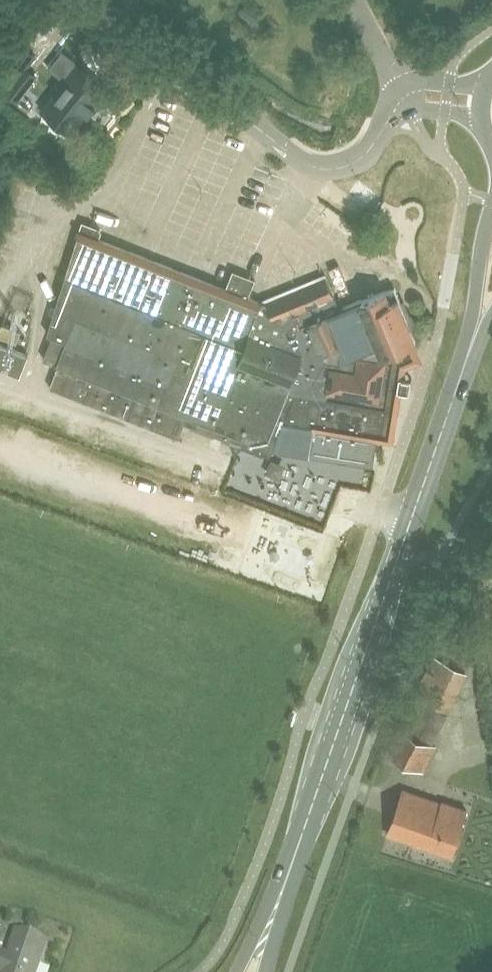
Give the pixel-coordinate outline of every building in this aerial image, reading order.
[(24,44),(0,75),(0,87),(16,99),(35,74),(28,68),(38,55),(24,44)] [(43,109),(72,132),(107,86),(77,64),(43,109)] [(53,334),(44,359),(59,364),(57,368),(50,386),(180,437),(181,434),(185,424),(185,423),(188,415),(193,417),(189,426),(215,436),(218,427),(225,430),(222,439),(233,443),(263,455),(265,454),(272,452),(273,452),(273,450),(310,456),(311,456),(373,466),(378,437),(379,437),(379,436),(382,433),(383,429),(383,430),(393,365),(419,355),(412,340),(416,338),(415,335),(416,335),(415,334),(418,333),(404,300),(401,301),(395,286),(362,300),(361,299),(340,307),(326,273),(266,298),(267,301),(262,303),(249,298),(254,286),(232,278),(231,277),(226,289),(225,289),(99,238),(103,229),(84,221),(80,231),(81,231),(49,333),(53,334)] [(2,324),(0,328),(0,336),(16,342),(21,331),(2,324)] [(20,375),(29,354),(0,342),(0,367),(20,375)] [(465,671),(460,668),(435,656),(400,726),(387,752),(423,770),(436,744),(430,742),(465,671)] [(442,800),(442,802),(403,789),(388,833),(452,856),(468,810),(442,800)] [(47,942),(16,931),(8,954),(0,952),(0,971),(37,971),(47,942)]
